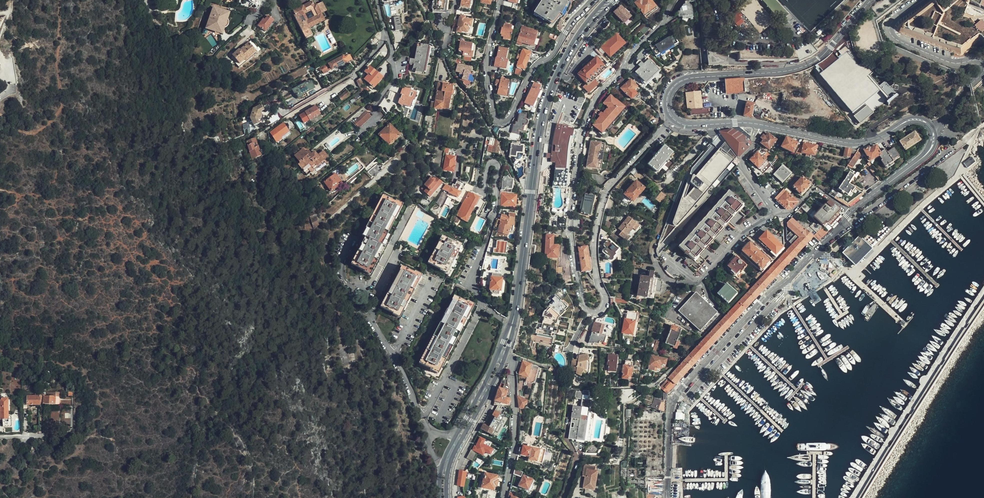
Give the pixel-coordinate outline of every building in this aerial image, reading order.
[(445,0),(433,0),(432,8),(443,10),(445,0)] [(534,13),(546,21),(547,20),(552,23),(559,14),(560,15),(564,8),(566,2),(565,1),(565,0),(543,0),(534,13)] [(566,12),(569,15),(576,8),(585,0),(577,0),(566,12)] [(655,7),(650,0),(644,0),(641,2),(639,0),(635,3),(643,15),(647,11),(648,12),(655,7)] [(962,0),(955,0),(948,5),(954,13),(965,4),(962,0)] [(315,6),(313,1),(294,11),(296,15),(294,16),(306,39),(313,36),(310,29),(325,21),(317,5),(315,6)] [(682,19),(693,18),(690,1),(685,2),(685,4),(683,4),(679,10),(679,11),(677,12),(678,18),(681,17),(682,19)] [(980,7),(979,7),(969,1),(969,3),(968,6),(978,11),(980,7)] [(728,14),(733,10),(728,5),(724,9),(728,14)] [(614,13),(615,15),(623,23),(630,17),(621,7),(614,13)] [(656,10),(655,7),(648,12),(647,11),(643,15),(645,18),(656,10)] [(741,30),(743,31),(747,27),(743,22),(744,21),(740,18),(743,16),(736,7),(733,10),(728,14),(737,24),(735,25),(736,27),(739,29),(741,30)] [(221,33),(223,28),(226,19),(228,14),(214,9),(207,28),(221,33)] [(258,26),(265,32),(272,24),(271,24),(274,21),(268,16),(265,20),(263,23),(261,21),(258,26)] [(461,16),(460,16),(459,17),(457,32),(462,33),(462,32),(467,32),(467,33),(467,36),(469,36),(469,35),(471,35),(473,24),(471,24),(471,23),(472,21),(465,19),(465,16),(461,16)] [(610,23),(605,18),(600,24),(605,28),(610,23)] [(968,38),(976,31),(966,19),(963,25),(968,38)] [(980,19),(972,25),(977,32),(978,31),(979,32),(983,29),(983,24),(980,19)] [(509,40),(512,30),(511,30),(512,26),(504,24),(503,28),(501,28),(500,34),(501,34),(501,36),(502,36),(502,38),(509,40)] [(538,31),(522,26),(516,43),(521,45),(521,42),(536,48),(539,38),(536,37),(538,31)] [(962,45),(935,38),(937,29),(936,27),(934,34),(906,27),(906,28),(911,37),(949,47),(956,49),(958,53),(981,41),(982,43),(983,44),(983,38),(982,33),(962,45)] [(597,49),(598,51),(616,36),(615,35),(597,49)] [(673,35),(651,48),(656,56),(677,42),(673,35)] [(370,42),(376,48),(376,47),(380,41),(375,36),(370,42)] [(608,62),(626,48),(616,36),(598,51),(601,54),(608,62)] [(462,56),(470,57),(471,57),(473,44),(460,42),(458,52),(462,53),(462,56)] [(252,57),(257,52),(249,43),(240,51),(239,50),(232,56),(237,62),(240,65),(245,61),(246,63),(253,58),(252,57)] [(423,73),(429,46),(420,44),(419,47),(416,46),(414,59),(408,58),(408,61),(409,62),(409,63),(410,64),(411,63),(413,63),(412,68),(415,68),(414,71),(423,73)] [(797,53),(801,62),(811,57),(818,52),(813,45),(807,49),(797,53)] [(491,66),(490,73),(497,75),(499,68),(505,70),(508,60),(505,60),(508,49),(499,47),(496,57),(494,67),(491,66)] [(608,62),(610,64),(627,49),(626,48),(608,62)] [(519,56),(518,60),(515,67),(522,69),(525,62),(527,62),(531,53),(521,49),(519,56)] [(713,49),(707,50),(709,65),(729,65),(729,57),(713,49)] [(221,58),(221,59),(226,53),(222,50),(218,54),(218,55),(215,60),(221,58)] [(845,52),(823,71),(820,74),(819,74),(852,114),(853,113),(861,123),(894,94),(889,87),(894,83),(895,82),(892,81),(878,92),(867,78),(857,66),(845,52)] [(663,66),(660,63),(651,54),(647,57),(650,59),(644,65),(640,61),(637,64),(640,68),(634,73),(632,71),(629,74),(640,87),(663,66)] [(344,57),(328,64),(321,67),(324,74),(348,63),(352,61),(350,57),(347,58),(345,59),(344,57)] [(600,63),(600,62),(596,58),(594,59),(592,57),(587,62),(589,64),(577,74),(585,83),(582,86),(588,93),(591,90),(590,88),(594,85),(595,87),(598,84),(595,80),(592,77),(603,67),(600,63)] [(603,59),(600,62),(600,63),(603,67),(606,70),(607,69),(609,67),(603,59)] [(863,62),(857,66),(867,78),(873,72),(863,62)] [(470,72),(471,68),(457,64),(455,72),(459,73),(458,74),(462,75),(461,79),(464,80),(462,83),(465,85),(467,86),(469,85),(469,84),(473,73),(470,72)] [(823,71),(818,64),(817,65),(814,67),(820,74),(823,71)] [(595,80),(606,70),(603,67),(592,77),(595,80)] [(382,77),(374,71),(369,68),(365,73),(368,75),(365,80),(374,87),(382,77)] [(744,78),(725,80),(727,94),(745,92),(744,78)] [(519,89),(523,80),(516,79),(515,83),(513,83),(510,94),(514,95),(517,89),(519,89)] [(507,91),(508,82),(501,80),(500,82),(496,81),(495,86),(497,86),(496,91),(498,91),(497,95),(506,97),(507,91)] [(633,90),(637,87),(631,80),(625,84),(623,86),(621,88),(627,95),(633,90)] [(293,90),(295,94),(296,93),(298,98),(299,98),(301,98),(302,98),(302,96),(302,94),(314,88),(311,81),(307,83),(307,82),(293,90)] [(394,83),(389,90),(399,95),(402,87),(394,83)] [(432,102),(431,108),(442,109),(442,108),(448,108),(453,85),(438,83),(437,90),(435,102),(432,102)] [(539,90),(541,86),(534,83),(524,103),(533,107),(540,91),(539,90)] [(408,89),(402,87),(399,95),(401,95),(400,99),(399,99),(398,103),(401,106),(410,109),(413,100),(416,101),(419,91),(410,88),(410,89),(408,89)] [(343,99),(350,94),(347,90),(344,94),(342,91),(339,94),(343,99)] [(633,90),(627,95),(631,99),(636,94),(633,90)] [(703,110),(701,91),(686,92),(688,110),(692,110),(692,111),(691,111),(691,116),(709,114),(708,109),(703,110)] [(602,113),(600,116),(592,125),(602,133),(625,108),(610,95),(602,104),(607,108),(602,113)] [(744,116),(751,118),(755,104),(747,102),(744,116)] [(261,104),(253,109),(250,118),(254,126),(259,124),(258,120),(263,117),(260,111),(264,109),(261,104)] [(311,121),(321,115),(316,106),(306,112),(306,113),(300,116),(305,124),(311,120),(311,121)] [(364,110),(352,120),(353,122),(366,112),(364,110)] [(371,117),(366,112),(353,122),(359,128),(371,117)] [(526,116),(516,114),(513,118),(518,119),(517,123),(515,123),(515,126),(513,126),(511,133),(517,134),(518,130),(522,131),(524,125),(526,124),(527,124),(527,122),(526,121),(525,120),(526,116)] [(323,118),(321,115),(311,121),(313,124),(323,118)] [(272,125),(278,121),(276,116),(269,120),(272,125)] [(251,131),(248,121),(242,124),(245,134),(251,131)] [(355,130),(358,128),(353,122),(352,121),(349,123),(355,130)] [(284,124),(276,130),(276,131),(272,134),(276,141),(275,142),(277,144),(278,143),(279,144),(292,135),(290,132),(290,131),(284,124)] [(399,135),(389,125),(379,135),(389,145),(399,135)] [(511,125),(509,125),(507,126),(505,128),(503,128),(502,131),(511,134),(511,133),(513,126),(511,125)] [(545,145),(542,169),(545,169),(546,168),(549,165),(550,162),(556,163),(553,180),(552,181),(552,187),(565,188),(569,152),(572,152),(576,130),(573,130),(556,126),(553,146),(545,145)] [(730,148),(737,157),(738,156),(749,146),(750,144),(750,142),(748,140),(736,132),(730,130),(718,132),(721,136),(723,139),(730,148)] [(902,140),(903,143),(902,144),(905,150),(910,147),(909,146),(919,139),(915,132),(902,140)] [(769,134),(766,137),(763,135),(761,138),(764,140),(761,143),(769,150),(777,140),(769,134)] [(263,157),(267,155),(263,146),(261,147),(260,145),(258,138),(246,143),(251,166),(257,163),(255,159),(263,156),(263,157)] [(497,153),(499,142),(490,138),(488,146),(492,147),(491,152),(497,153)] [(793,154),(798,145),(787,139),(782,148),(793,154)] [(587,166),(597,168),(600,144),(590,142),(587,166)] [(735,158),(724,143),(718,150),(689,182),(694,187),(684,199),(692,207),(711,185),(732,162),(735,158)] [(804,143),(802,153),(806,154),(811,155),(815,156),(817,145),(804,143)] [(521,159),(523,146),(511,144),(510,156),(515,157),(515,158),(516,160),(518,160),(519,160),(521,159)] [(676,225),(692,207),(684,199),(694,187),(689,182),(718,150),(713,145),(691,170),(672,223),(673,226),(676,225)] [(657,172),(673,153),(664,146),(648,165),(657,172)] [(879,153),(876,146),(870,150),(869,148),(864,150),(870,161),(879,156),(880,155),(879,153)] [(758,169),(754,173),(758,179),(777,160),(774,158),(761,148),(756,153),(757,154),(750,161),(758,169)] [(859,148),(857,151),(848,164),(854,168),(862,152),(860,148),(859,148)] [(293,156),(297,162),(306,155),(306,153),(302,149),(300,151),(295,155),(293,156)] [(884,149),(879,153),(880,155),(879,156),(882,160),(880,161),(885,168),(886,167),(892,163),(893,162),(892,160),(898,156),(893,149),(887,153),(884,149)] [(307,155),(306,155),(297,162),(299,164),(297,166),(301,171),(321,160),(326,155),(323,151),(317,155),(315,152),(311,155),(309,153),(307,155)] [(327,157),(326,155),(321,160),(301,171),(306,177),(325,162),(324,160),(327,157)] [(444,170),(453,172),(456,162),(454,161),(455,157),(448,156),(444,170)] [(971,157),(963,163),(966,167),(974,161),(971,157)] [(848,165),(839,179),(843,181),(853,169),(848,165)] [(784,182),(791,174),(783,167),(781,168),(780,167),(778,169),(779,171),(776,174),(784,182)] [(858,172),(853,169),(843,181),(844,183),(845,183),(848,185),(858,172)] [(331,191),(341,184),(342,183),(336,174),(323,183),(324,184),(323,185),(324,187),(325,186),(326,187),(327,186),(331,191)] [(784,182),(776,174),(774,176),(782,184),(784,182)] [(796,175),(787,186),(790,188),(799,178),(796,175)] [(501,192),(507,192),(507,191),(507,189),(512,189),(513,179),(508,179),(508,178),(508,177),(506,176),(505,176),(503,177),(501,192)] [(430,197),(442,183),(434,177),(433,179),(432,178),(430,180),(429,179),(421,189),(430,197)] [(802,195),(811,185),(803,178),(793,187),(802,195)] [(323,181),(322,179),(320,180),(313,185),(314,187),(323,181)] [(637,181),(636,182),(632,179),(622,191),(635,202),(646,190),(637,181)] [(839,179),(829,194),(835,198),(844,183),(843,181),(839,179)] [(464,184),(457,181),(455,187),(452,186),(451,189),(446,187),(442,192),(457,199),(464,184)] [(844,183),(835,198),(846,205),(848,206),(863,195),(848,185),(845,183),(844,183)] [(342,185),(341,184),(331,191),(332,193),(334,192),(335,193),(338,190),(338,189),(341,187),(340,186),(342,185)] [(783,189),(775,199),(786,209),(792,209),(798,202),(783,189)] [(661,191),(655,199),(661,203),(667,196),(661,191)] [(466,222),(479,197),(468,192),(456,216),(453,215),(450,220),(457,223),(460,219),(466,222)] [(735,197),(728,192),(678,248),(685,253),(684,254),(686,256),(685,257),(686,259),(684,261),(690,267),(691,265),(697,270),(705,261),(699,256),(698,255),(738,211),(739,212),(745,217),(750,211),(739,201),(740,199),(738,197),(737,198),(735,197)] [(516,206),(516,200),(517,196),(502,194),(501,205),(516,206)] [(581,213),(588,216),(593,196),(585,195),(581,213)] [(407,208),(383,197),(381,200),(405,212),(407,208)] [(369,282),(405,212),(381,200),(360,240),(363,242),(350,268),(357,272),(356,275),(369,282)] [(840,210),(829,201),(824,206),(820,202),(818,205),(822,209),(814,218),(819,222),(825,227),(828,224),(832,227),(836,221),(835,220),(833,218),(838,213),(840,210)] [(805,203),(800,207),(812,218),(816,213),(805,203)] [(739,212),(738,211),(698,255),(699,256),(739,212)] [(318,224),(315,213),(310,215),(314,229),(316,227),(315,226),(318,224)] [(497,214),(496,218),(501,219),(497,231),(507,234),(508,231),(512,232),(515,214),(509,213),(508,216),(497,214)] [(633,228),(637,224),(629,216),(619,228),(622,231),(619,234),(626,241),(630,237),(627,235),(633,228)] [(717,325),(669,378),(675,384),(680,380),(761,292),(814,237),(818,232),(822,237),(828,232),(819,224),(814,229),(802,217),(797,223),(792,219),(787,224),(787,227),(791,231),(786,235),(786,240),(792,246),(717,325)] [(608,233),(616,241),(618,238),(610,230),(608,233)] [(860,236),(843,253),(855,265),(872,248),(872,247),(877,242),(871,236),(875,233),(871,230),(863,239),(860,236)] [(774,260),(784,250),(767,232),(758,241),(774,256),(772,258),(774,260)] [(814,237),(818,241),(822,237),(818,232),(814,237)] [(554,235),(546,235),(545,248),(545,251),(549,252),(548,258),(554,258),(555,258),(555,252),(557,252),(558,246),(553,246),(554,235)] [(447,274),(462,247),(460,246),(442,237),(428,264),(447,274)] [(505,254),(506,250),(506,246),(507,242),(495,240),(493,253),(505,254)] [(608,246),(605,249),(607,252),(605,254),(608,257),(613,252),(614,253),(615,254),(617,254),(618,253),(619,252),(619,250),(618,249),(609,240),(605,244),(608,246)] [(741,254),(762,273),(773,262),(752,242),(741,254)] [(590,263),(588,246),(579,248),(582,271),(588,271),(587,264),(590,263)] [(415,268),(420,259),(408,253),(403,262),(415,268)] [(728,269),(728,270),(738,278),(742,274),(740,273),(746,267),(734,256),(731,259),(733,261),(731,264),(728,267),(728,269)] [(424,276),(403,266),(380,310),(401,320),(424,276)] [(662,280),(658,279),(652,278),(653,272),(650,272),(649,278),(640,276),(637,296),(650,298),(652,290),(661,291),(662,280)] [(491,289),(490,292),(493,292),(493,294),(499,295),(500,290),(500,291),(502,279),(501,279),(501,274),(494,273),(494,274),(488,273),(487,277),(492,277),(490,289),(491,289)] [(728,304),(737,293),(727,284),(717,294),(728,304)] [(701,331),(718,312),(696,292),(679,311),(701,331)] [(542,350),(562,355),(569,325),(566,324),(567,320),(558,318),(557,317),(562,311),(563,312),(567,309),(559,302),(561,300),(554,294),(546,303),(550,307),(545,313),(544,311),(542,313),(541,317),(539,316),(533,344),(538,345),(538,343),(543,344),(542,350)] [(453,296),(415,369),(423,373),(432,377),(438,381),(477,308),(453,296)] [(638,313),(627,311),(626,319),(633,321),(635,321),(636,321),(638,313)] [(622,333),(633,334),(635,321),(633,321),(626,319),(624,319),(622,333)] [(592,332),(605,336),(607,331),(606,329),(604,329),(605,325),(601,324),(601,325),(595,322),(592,332)] [(680,326),(674,322),(666,344),(675,347),(682,330),(679,329),(680,326)] [(605,336),(592,332),(588,342),(593,344),(594,341),(598,343),(599,341),(603,342),(605,336)] [(658,355),(652,354),(649,369),(656,371),(657,368),(660,368),(661,364),(666,365),(667,360),(658,358),(658,355)] [(584,355),(577,357),(581,357),(580,372),(575,371),(575,374),(579,376),(582,371),(583,372),(584,362),(585,362),(584,355)] [(616,371),(617,356),(608,355),(607,362),(608,363),(608,371),(616,371)] [(572,361),(571,371),(575,371),(580,372),(581,357),(577,357),(576,357),(576,362),(572,361)] [(622,366),(621,372),(623,372),(622,378),(629,379),(631,370),(632,362),(624,361),(624,366),(622,366)] [(538,366),(522,362),(519,374),(527,376),(527,379),(526,381),(531,383),(534,381),(538,366)] [(667,393),(669,392),(672,388),(674,386),(675,384),(669,378),(660,387),(664,391),(667,393)] [(508,381),(502,380),(498,388),(499,388),(496,395),(506,397),(508,390),(508,381)] [(589,396),(589,391),(584,391),(584,392),(576,391),(575,398),(582,399),(583,396),(589,396)] [(627,488),(646,488),(647,478),(647,469),(665,470),(666,434),(667,393),(664,391),(663,399),(655,398),(650,406),(657,407),(657,410),(630,409),(630,417),(629,417),(628,460),(628,466),(627,466),(626,480),(628,480),(627,488)] [(46,392),(38,392),(39,396),(39,404),(40,404),(40,405),(43,405),(56,405),(56,392),(47,392),(47,396),(46,396),(46,392)] [(518,394),(519,407),(523,408),(526,401),(527,402),(528,400),(523,398),(523,397),(522,396),(521,397),(520,397),(520,396),(518,394)] [(506,397),(496,395),(494,401),(506,405),(509,403),(509,398),(506,397)] [(1,420),(3,420),(3,425),(3,426),(12,426),(12,419),(9,419),(8,399),(2,399),(2,396),(0,396),(0,408),(1,420)] [(22,396),(22,405),(28,405),(28,404),(39,404),(39,396),(22,396)] [(573,406),(572,418),(576,418),(575,423),(575,428),(571,428),(570,437),(574,437),(577,438),(577,439),(583,439),(585,444),(591,445),(591,442),(603,444),(607,416),(595,415),(595,412),(588,411),(589,402),(582,400),(581,407),(573,406)] [(483,425),(480,429),(494,436),(495,434),(497,435),(505,419),(503,418),(505,416),(498,412),(499,411),(496,410),(493,415),(491,419),(487,427),(483,425)] [(473,450),(483,455),(485,451),(487,452),(489,448),(487,447),(488,446),(483,444),(485,440),(480,438),(476,447),(475,446),(473,450)] [(528,461),(536,463),(539,450),(523,446),(523,449),(520,449),(519,452),(522,453),(521,456),(529,458),(528,461)] [(476,454),(470,449),(459,471),(460,471),(466,472),(468,468),(470,464),(471,464),(476,454)] [(479,461),(481,458),(477,455),(476,454),(471,464),(470,464),(468,468),(471,469),(475,459),(479,461)] [(586,465),(585,466),(583,476),(585,476),(583,488),(595,490),(598,471),(595,470),(596,467),(586,465)] [(647,469),(647,478),(664,478),(665,470),(647,469)] [(523,473),(514,470),(513,475),(520,478),(523,473)] [(466,472),(460,471),(457,486),(458,486),(462,487),(464,488),(467,473),(466,472)] [(497,477),(482,473),(479,486),(494,490),(495,485),(496,486),(497,482),(496,481),(497,477)] [(529,491),(533,480),(523,476),(519,486),(529,491)]
